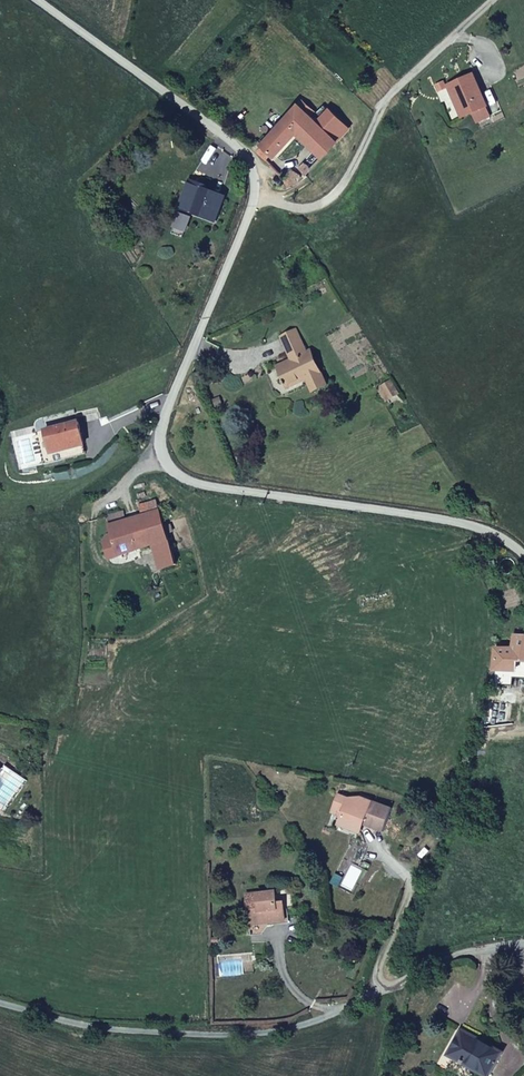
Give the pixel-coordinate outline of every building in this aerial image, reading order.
[(466,76),(441,89),(449,105),(454,103),(462,118),(468,115),(472,123),(485,115),(466,76)] [(454,103),(449,105),(456,121),(462,118),(454,103)] [(264,139),(259,146),(272,155),(276,150),(284,156),(298,139),(308,146),(319,154),(333,132),(296,105),(268,140),(264,139)] [(319,154),(308,146),(300,156),(311,165),(319,154)] [(292,170),(296,179),(306,172),(299,164),(292,170)] [(194,179),(185,204),(220,216),(227,194),(206,186),(207,182),(195,178),(194,179)] [(280,370),(276,373),(285,387),(301,376),(308,386),(325,375),(306,347),(302,349),(298,343),(301,341),(286,319),(271,328),(284,351),(272,357),(280,370)] [(379,392),(389,385),(380,370),(370,376),(379,392)] [(90,446),(82,418),(73,420),(75,425),(52,431),(57,450),(68,446),(70,451),(90,446)] [(68,446),(57,450),(58,455),(70,451),(68,446)] [(163,546),(178,541),(165,502),(129,515),(126,505),(111,509),(117,528),(106,534),(104,541),(109,554),(159,537),(163,546)] [(183,554),(178,541),(163,546),(168,560),(183,554)] [(494,670),(514,671),(514,663),(523,664),(523,629),(522,629),(520,639),(515,638),(514,651),(499,650),(494,670)] [(361,810),(365,799),(344,797),(342,803),(361,810)] [(342,803),(338,813),(347,817),(344,824),(363,830),(365,825),(389,834),(397,810),(365,799),(361,810),(342,803)] [(368,870),(360,887),(366,889),(374,873),(368,870)] [(249,897),(252,927),(290,923),(287,904),(281,904),(280,894),(249,897)] [(290,923),(252,927),(253,938),(265,937),(276,927),(293,926),(292,912),(289,912),(290,923)] [(464,1028),(451,1053),(466,1061),(467,1059),(493,1073),(505,1051),(464,1028)]
